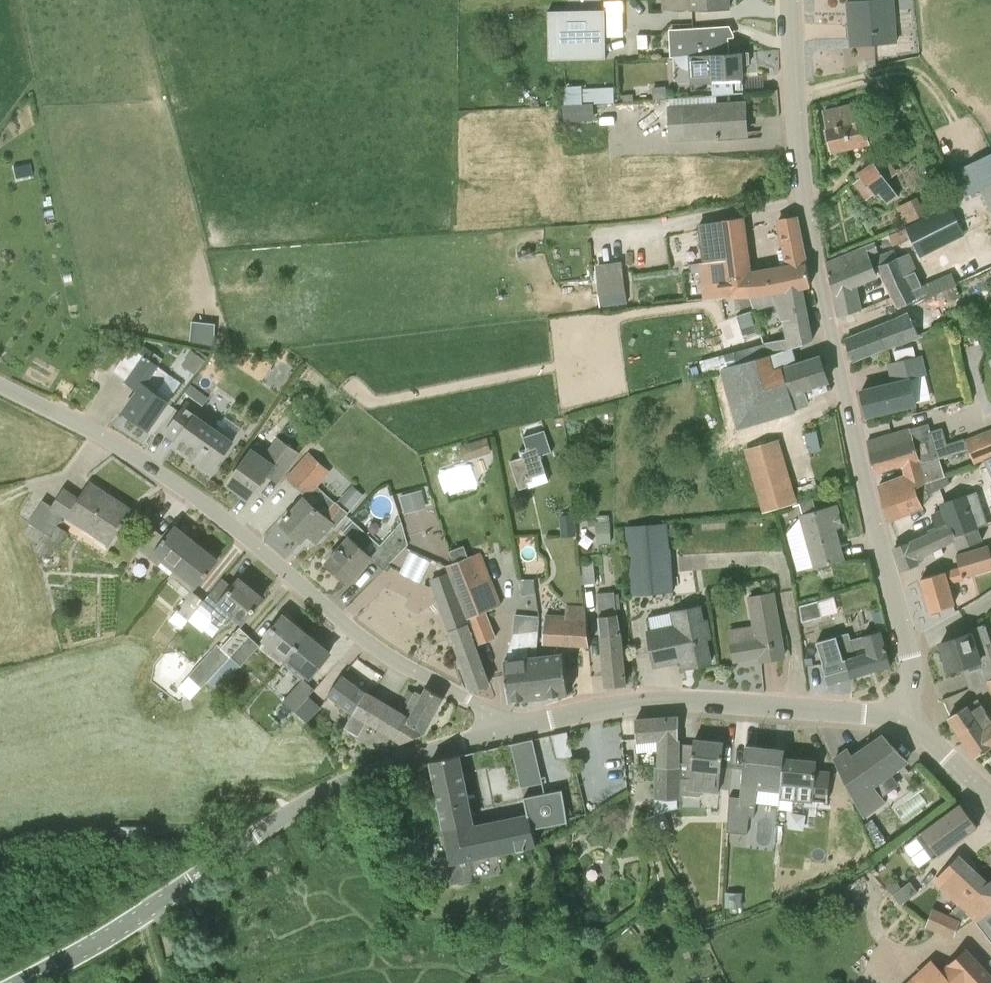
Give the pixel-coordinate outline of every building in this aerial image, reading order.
[(691,9),(691,10),(729,8),(729,0),(691,0),(691,9)] [(851,39),(851,46),(896,43),(892,0),(858,0),(854,0),(855,19),(849,19),(851,39)] [(549,11),(549,59),(605,58),(604,10),(549,11)] [(688,55),(730,53),(728,26),(668,29),(669,55),(688,55)] [(649,35),(638,36),(639,49),(650,49),(649,35)] [(712,82),(712,95),(717,95),(744,93),(742,65),(749,64),(749,53),(750,53),(749,52),(730,53),(688,55),(690,84),(712,82)] [(668,87),(654,88),(655,100),(669,99),(668,87)] [(717,95),(712,95),(670,98),(672,139),(747,134),(745,103),(717,105),(717,95)] [(593,105),(564,106),(565,120),(594,119),(593,105)] [(861,105),(824,113),(832,149),(868,142),(861,105)] [(990,181),(990,180),(981,159),(950,174),(961,196),(990,181)] [(874,162),(859,175),(874,194),(878,191),(887,203),(898,194),(888,181),(875,164),(874,162)] [(13,166),(16,178),(33,175),(30,163),(13,166)] [(908,220),(927,212),(919,193),(900,201),(908,220)] [(938,209),(947,205),(943,196),(934,200),(938,209)] [(962,236),(948,208),(889,238),(894,247),(910,240),(918,257),(962,236)] [(803,286),(809,285),(811,285),(807,263),(806,263),(796,216),(779,218),(787,267),(749,273),(742,217),(698,224),(704,262),(699,263),(703,299),(727,297),(728,298),(752,295),(803,286)] [(826,261),(834,293),(856,286),(877,278),(869,258),(879,254),(875,245),(826,261)] [(897,309),(926,295),(909,254),(880,266),(897,309)] [(953,269),(928,280),(933,292),(959,281),(953,269)] [(624,278),(597,282),(601,306),(627,303),(624,278)] [(961,295),(956,285),(943,291),(948,301),(961,295)] [(803,286),(752,295),(753,297),(755,306),(757,311),(778,304),(781,321),(782,321),(786,339),(763,343),(766,357),(768,356),(812,340),(813,340),(803,286)] [(738,311),(755,306),(753,297),(736,299),(738,311)] [(846,340),(853,359),(884,350),(898,345),(898,343),(919,335),(912,318),(909,314),(890,322),(890,323),(846,340)] [(192,337),(214,340),(217,319),(195,316),(192,337)] [(709,374),(726,369),(766,357),(763,343),(705,361),(709,374)] [(131,346),(113,372),(139,390),(124,411),(149,429),(169,401),(156,393),(170,374),(158,366),(162,359),(153,352),(149,359),(131,346)] [(192,349),(182,363),(196,373),(206,359),(192,349)] [(762,420),(810,402),(805,388),(829,380),(821,357),(773,372),(768,356),(766,357),(726,369),(743,425),(761,419),(762,420)] [(918,356),(889,363),(894,381),(882,384),(883,385),(861,390),(867,415),(914,404),(908,380),(922,376),(918,356)] [(191,385),(186,392),(204,405),(210,397),(191,385)] [(182,433),(173,446),(211,472),(233,441),(196,416),(199,411),(187,402),(166,432),(167,433),(172,426),(182,433)] [(930,495),(929,494),(926,486),(948,477),(948,475),(945,476),(939,458),(931,461),(919,426),(867,441),(870,453),(875,472),(902,463),(906,475),(879,485),(888,521),(923,506),(922,504),(930,495)] [(984,460),(990,457),(990,430),(965,440),(975,464),(984,460)] [(805,433),(809,453),(820,450),(816,431),(805,433)] [(748,442),(763,506),(799,498),(784,434),(748,442)] [(477,440),(482,455),(493,452),(489,437),(477,440)] [(227,484),(241,494),(247,499),(251,498),(267,475),(278,482),(298,453),(276,438),(263,457),(251,449),(227,484)] [(521,458),(510,461),(520,489),(549,480),(537,445),(519,451),(521,458)] [(307,495),(307,496),(282,523),(303,541),(309,534),(317,541),(332,524),(336,527),(347,513),(336,503),(336,504),(317,487),(330,472),(309,454),(288,477),(307,495)] [(951,486),(948,477),(926,486),(929,494),(951,486)] [(29,522),(30,523),(24,532),(39,542),(35,548),(51,559),(68,532),(58,526),(64,515),(68,518),(69,517),(97,534),(111,544),(115,537),(124,522),(123,521),(131,510),(90,483),(79,500),(63,490),(53,506),(43,500),(29,522)] [(943,503),(946,510),(933,516),(938,528),(929,531),(930,535),(894,548),(902,570),(921,563),(918,558),(954,539),(958,535),(967,531),(977,527),(990,521),(990,484),(943,503)] [(354,485),(341,499),(353,509),(365,495),(354,485)] [(401,496),(406,514),(427,508),(422,490),(401,496)] [(836,506),(817,512),(813,500),(800,504),(803,516),(801,516),(816,566),(843,558),(835,527),(842,526),(836,506)] [(574,514),(560,515),(563,536),(577,535),(574,514)] [(612,542),(611,522),(610,522),(610,514),(599,515),(600,543),(612,542)] [(166,538),(143,520),(139,550),(171,575),(196,543),(175,527),(166,538)] [(381,545),(354,521),(345,531),(351,537),(327,562),(349,582),(375,553),(388,565),(409,545),(402,522),(381,545)] [(628,527),(632,574),(633,594),(673,591),(668,524),(628,527)] [(982,540),(977,527),(967,531),(958,535),(954,539),(958,549),(982,540)] [(183,628),(200,605),(204,601),(202,600),(193,592),(210,572),(209,571),(217,560),(196,543),(171,575),(183,584),(178,591),(187,598),(171,618),(183,628)] [(492,611),(491,609),(501,604),(490,576),(481,580),(473,557),(470,558),(465,546),(450,551),(454,564),(453,564),(472,624),(478,644),(494,637),(486,613),(492,611)] [(951,606),(954,606),(947,581),(958,578),(990,569),(990,551),(989,546),(956,555),(959,568),(921,579),(930,611),(951,606)] [(404,569),(423,577),(432,557),(413,548),(404,569)] [(589,584),(587,561),(580,562),(582,584),(589,584)] [(594,561),(587,561),(589,584),(596,583),(594,561)] [(453,572),(451,573),(432,580),(460,657),(459,658),(461,663),(462,662),(472,689),(490,683),(469,626),(472,624),(453,564),(450,565),(453,572)] [(220,581),(202,600),(204,601),(200,605),(212,614),(212,620),(219,625),(226,622),(233,614),(244,622),(256,608),(255,607),(263,598),(239,579),(231,589),(220,581)] [(626,683),(624,663),(621,633),(618,614),(617,614),(614,591),(598,593),(600,616),(599,616),(606,685),(626,683)] [(730,631),(735,660),(760,656),(761,660),(784,656),(775,593),(753,597),(758,626),(730,631)] [(820,600),(801,605),(803,621),(824,616),(820,600)] [(649,630),(655,665),(691,658),(693,666),(711,662),(708,638),(711,638),(708,619),(704,620),(702,605),(684,608),(686,623),(649,630)] [(543,642),(590,645),(585,607),(566,606),(565,615),(545,614),(543,642)] [(287,658),(307,634),(284,616),(264,640),(287,658)] [(950,671),(980,659),(988,678),(990,680),(990,638),(986,623),(969,629),(970,634),(941,643),(950,671)] [(240,627),(221,647),(232,657),(250,636),(240,627)] [(509,700),(546,696),(544,680),(529,678),(527,658),(528,658),(528,647),(537,646),(539,630),(514,633),(506,660),(504,661),(509,700)] [(862,639),(850,642),(848,634),(820,642),(832,683),(891,665),(881,630),(862,636),(862,639)] [(287,658),(288,659),(284,664),(303,679),(279,707),(290,717),(295,712),(309,696),(315,689),(305,680),(309,675),(310,676),(330,653),(307,634),(287,658)] [(232,657),(209,682),(219,692),(235,674),(233,673),(240,665),(241,666),(260,645),(250,636),(232,657)] [(221,647),(218,645),(190,674),(203,687),(209,682),(232,657),(221,647)] [(544,680),(546,696),(569,693),(564,654),(528,658),(527,658),(529,678),(544,680)] [(328,694),(354,713),(366,692),(342,675),(328,694)] [(406,715),(395,737),(401,741),(401,742),(424,733),(424,732),(444,697),(427,687),(423,695),(415,691),(403,714),(406,715)] [(366,692),(354,713),(346,727),(358,734),(366,720),(395,737),(406,715),(403,714),(366,692)] [(295,712),(307,723),(321,707),(309,696),(295,712)] [(990,718),(978,699),(966,705),(949,716),(976,756),(990,746),(990,717),(990,718)] [(657,798),(657,813),(664,810),(678,811),(678,799),(679,799),(679,793),(679,743),(679,717),(635,720),(637,740),(659,738),(659,766),(657,766),(657,798)] [(553,735),(558,757),(575,757),(569,731),(553,735)] [(871,781),(907,761),(883,736),(852,757),(848,751),(835,759),(864,816),(885,801),(871,781)] [(516,754),(538,749),(535,739),(514,743),(516,754)] [(719,791),(724,743),(694,740),(694,744),(679,743),(679,793),(701,794),(701,790),(719,791)] [(785,749),(746,745),(740,802),(755,803),(757,788),(781,789),(781,790),(784,757),(785,749)] [(460,755),(431,761),(451,862),(537,845),(533,828),(532,827),(569,820),(564,789),(525,797),(528,814),(474,825),(460,755)] [(828,802),(831,772),(816,770),(817,760),(784,757),(781,790),(781,789),(779,808),(792,810),(794,799),(817,801),(828,802)] [(894,771),(879,780),(886,791),(901,782),(894,771)] [(905,819),(931,801),(924,791),(898,808),(905,819)] [(961,803),(945,815),(922,832),(939,856),(978,826),(961,803)] [(654,832),(670,826),(664,810),(657,813),(648,816),(654,832)] [(875,818),(866,824),(873,835),(882,829),(875,818)] [(959,856),(934,883),(957,905),(955,907),(964,912),(978,896),(989,884),(959,856)] [(893,894),(902,887),(895,879),(886,886),(893,894)] [(902,887),(893,894),(900,905),(919,892),(911,881),(902,887)] [(990,909),(990,882),(989,884),(978,896),(964,912),(965,913),(970,916),(972,914),(978,918),(990,909)] [(743,892),(726,892),(726,906),(743,906),(743,892)] [(925,927),(953,939),(959,924),(965,913),(964,912),(955,907),(949,915),(933,908),(925,927)] [(639,920),(632,925),(639,934),(646,929),(639,920)] [(967,951),(943,973),(933,962),(916,978),(920,982),(990,982),(990,976),(967,951)]
